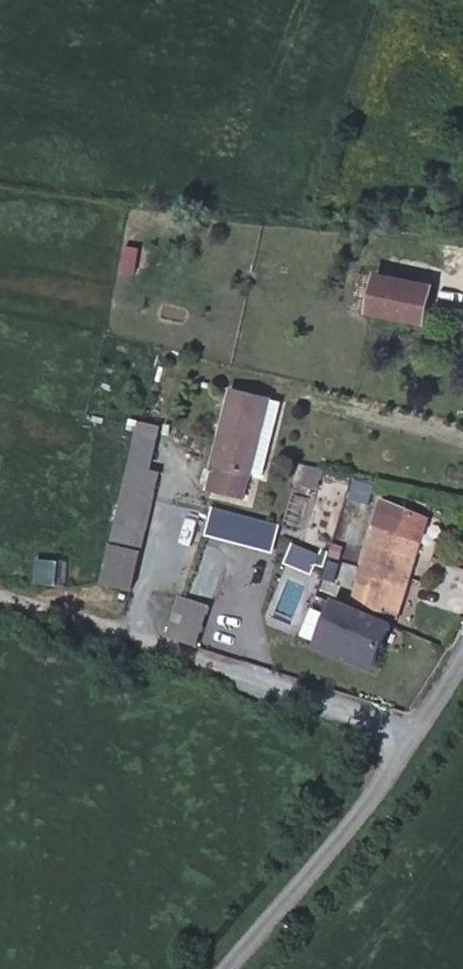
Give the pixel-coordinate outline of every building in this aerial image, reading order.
[(361,313),(419,326),(426,284),(368,274),(361,313)] [(260,389),(221,380),(205,445),(222,449),(245,455),(260,389)] [(151,431),(154,415),(135,411),(132,426),(151,431)] [(127,452),(146,457),(151,431),(132,426),(127,452)] [(199,479),(213,483),(222,449),(205,445),(201,457),(204,457),(199,479)] [(222,449),(213,483),(233,488),(237,469),(241,470),(245,455),(222,449)] [(127,452),(110,534),(133,538),(137,517),(144,518),(156,459),(146,457),(127,452)] [(289,466),(312,472),(313,467),(290,461),(289,466)] [(289,466),(286,477),(309,482),(312,472),(289,466)] [(423,517),(373,499),(347,574),(399,590),(423,517)] [(102,571),(132,579),(144,518),(137,517),(133,538),(110,534),(102,571)] [(56,583),(58,558),(37,556),(35,582),(56,583)] [(338,602),(394,620),(404,592),(399,590),(347,574),(338,602)] [(213,591),(184,581),(170,624),(197,633),(213,591)] [(340,656),(373,667),(385,632),(329,613),(319,641),(343,649),(340,656)]
